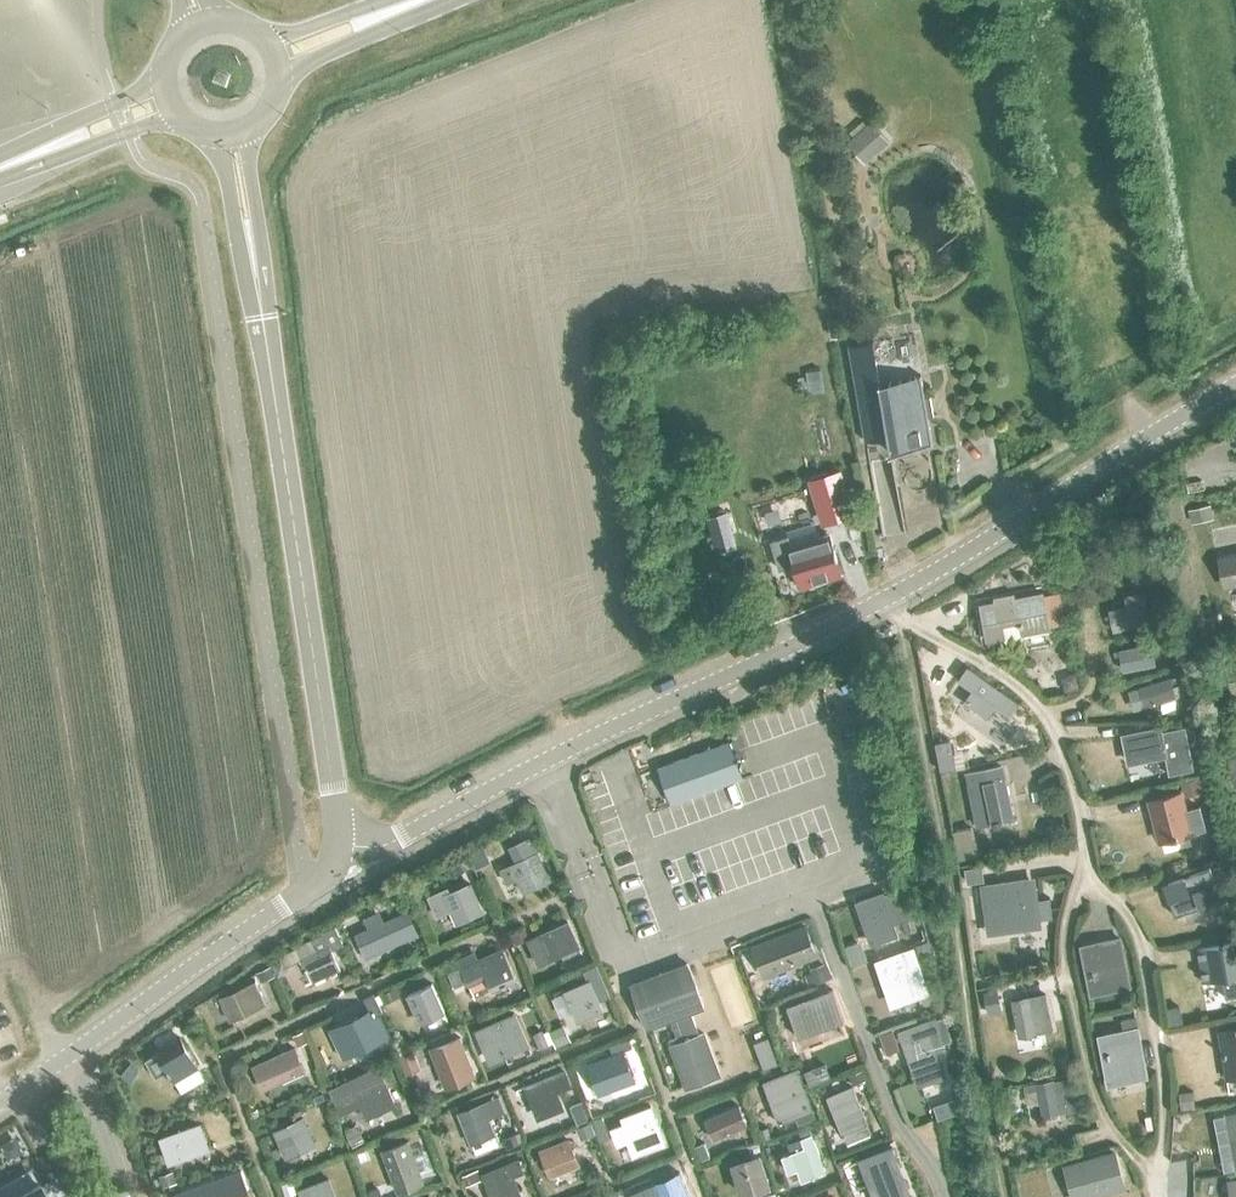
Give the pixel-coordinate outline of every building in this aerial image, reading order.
[(872,121),(850,141),(865,159),(888,139),(872,121)] [(933,444),(929,416),(933,415),(930,396),(925,396),(921,374),(919,375),(922,392),(884,398),(873,340),(849,344),(866,440),(867,440),(888,436),(891,449),(890,449),(890,451),(892,451),(933,444)] [(825,389),(822,368),(806,370),(810,392),(825,389)] [(815,489),(822,519),(850,512),(843,482),(815,489)] [(1208,506),(1188,510),(1191,522),(1211,518),(1208,506)] [(726,511),(708,516),(718,550),(735,545),(726,511)] [(774,541),(781,565),(793,562),(800,586),(839,574),(827,535),(789,547),(786,537),(774,541)] [(1225,585),(1235,583),(1235,555),(1220,558),(1225,585)] [(980,604),(986,639),(1002,636),(1000,623),(1016,620),(1017,626),(1021,625),(1022,632),(1048,627),(1042,593),(1015,598),(1014,593),(993,597),(994,601),(980,604)] [(1109,611),(1113,631),(1148,623),(1141,593),(1124,597),(1126,607),(1109,611)] [(1152,656),(1158,654),(1156,643),(1118,651),(1121,670),(1154,664),(1152,656)] [(1221,645),(1222,657),(1235,655),(1235,645),(1235,643),(1221,645)] [(968,666),(958,679),(971,689),(963,701),(987,718),(995,706),(1009,716),(1019,702),(968,666)] [(1066,676),(1062,684),(1064,691),(1078,688),(1075,674),(1066,676)] [(1138,687),(1144,706),(1174,697),(1172,688),(1182,685),(1179,676),(1138,687)] [(1182,685),(1172,688),(1174,697),(1188,694),(1185,685),(1182,685)] [(1161,726),(1122,733),(1127,761),(1165,754),(1169,773),(1192,768),(1184,727),(1162,731),(1161,726)] [(731,740),(673,761),(685,797),(744,776),(731,740)] [(1001,765),(966,772),(978,826),(1012,818),(1001,765)] [(1197,778),(1185,781),(1188,795),(1200,792),(1203,791),(1200,778),(1197,778)] [(1180,792),(1151,800),(1161,839),(1209,827),(1203,804),(1184,808),(1180,792)] [(974,827),(954,831),(957,843),(976,839),(974,827)] [(484,845),(469,852),(476,867),(491,860),(484,845)] [(511,865),(501,870),(507,884),(517,879),(523,892),(549,880),(536,853),(511,865)] [(466,856),(453,863),(457,872),(471,865),(466,856)] [(1221,863),(1210,866),(1215,880),(1226,877),(1221,863)] [(983,867),(968,868),(970,881),(984,879),(983,867)] [(1188,874),(1163,882),(1174,916),(1217,902),(1212,887),(1206,868),(1188,874)] [(1035,876),(981,884),(988,931),(1042,924),(1041,918),(1053,916),(1051,897),(1039,899),(1035,876)] [(448,887),(427,896),(437,917),(450,911),(456,923),(478,913),(482,911),(478,903),(470,885),(451,893),(448,887)] [(881,894),(857,903),(871,944),(895,935),(891,924),(914,917),(913,915),(904,887),(881,894)] [(405,890),(399,893),(404,905),(410,903),(405,890)] [(399,893),(382,900),(388,913),(404,905),(399,893)] [(369,910),(355,916),(362,932),(355,935),(364,955),(416,932),(415,930),(407,912),(376,925),(369,910)] [(539,934),(527,940),(538,963),(550,958),(577,945),(566,922),(539,934)] [(329,947),(341,941),(334,926),(321,932),(322,934),(310,939),(311,941),(316,952),(303,958),(313,980),(339,968),(329,947)] [(524,926),(511,932),(516,943),(529,936),(524,926)] [(756,946),(752,948),(763,975),(766,974),(814,956),(804,928),(756,946)] [(1081,946),(1085,964),(1089,963),(1094,986),(1127,979),(1119,938),(1081,946)] [(311,941),(295,948),(295,949),(300,959),(303,958),(316,952),(311,941)] [(857,941),(844,947),(850,965),(864,960),(857,941)] [(926,941),(914,945),(917,955),(929,951),(926,941)] [(1197,948),(1202,982),(1221,979),(1224,996),(1235,994),(1235,943),(1197,948)] [(877,961),(881,974),(891,1004),(916,996),(926,992),(911,949),(877,961)] [(467,980),(468,982),(486,974),(492,988),(514,978),(502,950),(475,963),(471,953),(458,959),(461,966),(462,969),(467,980)] [(283,959),(272,965),(278,975),(289,969),(283,959)] [(812,972),(806,974),(810,984),(831,976),(826,962),(810,967),(812,972)] [(689,1011),(702,1006),(686,963),(630,984),(646,1027),(670,1018),(677,1036),(668,1039),(685,1086),(718,1074),(703,1033),(698,1035),(689,1011)] [(588,981),(565,991),(576,1019),(600,1009),(596,1000),(609,995),(596,964),(583,969),(588,981)] [(271,965),(257,972),(261,981),(275,975),(271,965)] [(461,966),(448,971),(455,986),(467,980),(462,969),(461,966)] [(221,997),(231,1019),(266,1003),(256,981),(221,997)] [(407,993),(420,1020),(443,1010),(430,982),(407,993)] [(396,986),(380,993),(385,1003),(400,996),(396,986)] [(998,988),(984,991),(988,1011),(1002,1008),(998,988)] [(373,992),(364,997),(373,1016),(383,1012),(373,992)] [(1012,1002),(1018,1032),(1034,1028),(1036,1034),(1053,1031),(1045,995),(1012,1002)] [(1181,1005),(1168,1007),(1171,1024),(1184,1022),(1181,1005)] [(336,1025),(345,1046),(349,1054),(378,1040),(375,1033),(371,1024),(369,1025),(363,1013),(336,1025)] [(478,1029),(477,1030),(478,1033),(489,1059),(502,1053),(526,1043),(514,1015),(490,1024),(478,1029)] [(937,1017),(899,1029),(904,1041),(910,1060),(914,1070),(918,1085),(943,1077),(938,1062),(934,1052),(944,1049),(937,1017)] [(798,1024),(811,1058),(829,1051),(816,1018),(798,1024)] [(564,1023),(549,1030),(556,1044),(571,1037),(564,1023)] [(894,1028),(880,1032),(887,1051),(900,1046),(894,1028)] [(1225,1079),(1235,1077),(1235,1028),(1217,1032),(1225,1079)] [(303,1029),(293,1033),(298,1044),(307,1041),(303,1029)] [(542,1029),(533,1034),(540,1047),(549,1043),(542,1029)] [(429,1048),(444,1085),(474,1074),(459,1036),(429,1048)] [(1110,1065),(1105,1066),(1108,1085),(1147,1077),(1139,1036),(1105,1043),(1110,1065)] [(767,1037),(754,1041),(764,1068),(777,1063),(767,1037)] [(158,1052),(146,1059),(156,1077),(168,1070),(169,1071),(166,1072),(168,1076),(171,1074),(174,1080),(197,1067),(180,1039),(158,1052)] [(251,1064),(262,1087),(303,1069),(292,1045),(251,1064)] [(413,1048),(399,1053),(406,1074),(420,1068),(413,1048)] [(599,1070),(604,1084),(632,1074),(623,1050),(595,1060),(587,1063),(590,1073),(599,1070)] [(129,1062),(119,1075),(128,1082),(138,1069),(129,1062)] [(826,1062),(815,1066),(821,1079),(832,1074),(826,1062)] [(328,1086),(339,1111),(358,1102),(364,1116),(392,1103),(375,1065),(328,1086)] [(815,1066),(805,1070),(810,1083),(821,1079),(815,1066)] [(796,1117),(798,1123),(814,1117),(796,1068),(763,1080),(779,1123),(796,1117)] [(862,1069),(849,1074),(852,1084),(866,1079),(862,1069)] [(561,1105),(556,1092),(571,1086),(565,1070),(550,1075),(526,1084),(537,1114),(561,1105)] [(652,1078),(637,1084),(641,1095),(656,1089),(652,1078)] [(1027,1085),(1028,1091),(1036,1089),(1041,1115),(1074,1109),(1069,1079),(1053,1082),(1053,1080),(1027,1085)] [(850,1086),(826,1097),(830,1105),(842,1133),(844,1139),(845,1141),(846,1141),(846,1142),(849,1141),(855,1139),(870,1132),(869,1131),(866,1122),(854,1094),(850,1086)] [(323,1090),(311,1095),(315,1104),(327,1100),(323,1090)] [(1193,1090),(1179,1092),(1181,1108),(1195,1107),(1193,1090)] [(458,1113),(470,1142),(495,1132),(489,1116),(504,1110),(499,1097),(483,1103),(458,1113)] [(954,1100),(944,1103),(948,1115),(955,1113),(954,1100)] [(624,1121),(610,1126),(617,1145),(627,1142),(633,1156),(667,1144),(652,1104),(622,1115),(624,1121)] [(704,1120),(712,1137),(746,1123),(738,1105),(704,1120)] [(1235,1168),(1235,1114),(1223,1116),(1228,1140),(1235,1168)] [(602,1115),(592,1119),(601,1141),(611,1137),(602,1115)] [(274,1129),(284,1152),(312,1139),(302,1117),(274,1129)] [(591,1121),(576,1127),(581,1139),(596,1133),(591,1121)] [(345,1129),(353,1146),(365,1140),(358,1123),(345,1129)] [(159,1139),(168,1163),(208,1149),(200,1124),(159,1139)] [(768,1126),(759,1129),(763,1139),(771,1136),(768,1126)] [(516,1132),(504,1137),(508,1147),(520,1143),(516,1132)] [(802,1138),(805,1148),(792,1153),(782,1157),(788,1171),(798,1169),(802,1180),(825,1172),(822,1165),(818,1155),(811,1135),(802,1138)] [(542,1152),(551,1176),(579,1164),(570,1140),(542,1152)] [(421,1180),(406,1141),(381,1151),(396,1190),(421,1180)] [(705,1141),(695,1146),(701,1160),(711,1155),(705,1141)] [(859,1159),(873,1196),(910,1196),(890,1147),(859,1159)] [(1112,1153),(1063,1168),(1072,1196),(1092,1196),(1122,1188),(1112,1153)] [(735,1165),(743,1195),(768,1187),(760,1158),(735,1165)] [(484,1174),(494,1196),(511,1196),(520,1194),(513,1176),(525,1172),(520,1160),(508,1165),(484,1174)] [(477,1168),(462,1175),(466,1185),(482,1179),(477,1168)] [(175,1192),(176,1196),(231,1196),(248,1191),(240,1169),(175,1192)] [(173,1170),(159,1175),(162,1185),(177,1180),(173,1170)] [(631,1190),(634,1196),(691,1196),(681,1171),(631,1190)] [(302,1196),(335,1196),(328,1177),(299,1188),(302,1196)] [(292,1180),(282,1183),(286,1196),(296,1192),(292,1180)] [(12,1196),(48,1196),(39,1182),(12,1196)] [(1229,1196),(1235,1196),(1235,1184),(1227,1186),(1229,1196)]
